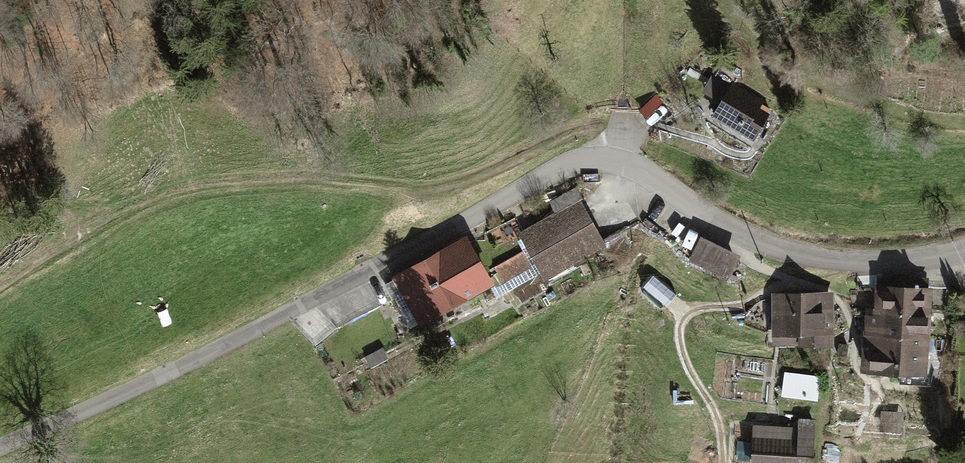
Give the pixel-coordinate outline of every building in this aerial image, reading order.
[(711,115),(753,140),(769,114),(759,108),(763,101),(731,82),(728,86),(711,75),(701,91),(718,102),(711,115)] [(580,198),(516,232),(541,278),(605,245),(580,198)] [(466,234),(390,277),(418,325),(493,283),(466,234)] [(700,235),(688,258),(727,278),(739,256),(700,235)] [(860,371),(929,374),(931,285),(928,285),(928,277),(884,276),(884,284),(872,284),(871,313),(862,313),(860,371)] [(833,291),(771,291),(771,345),(833,345),(833,291)] [(820,376),(784,372),(782,397),(817,400),(820,376)] [(752,424),(751,462),(814,462),(816,419),(798,418),(797,426),(752,424)]
